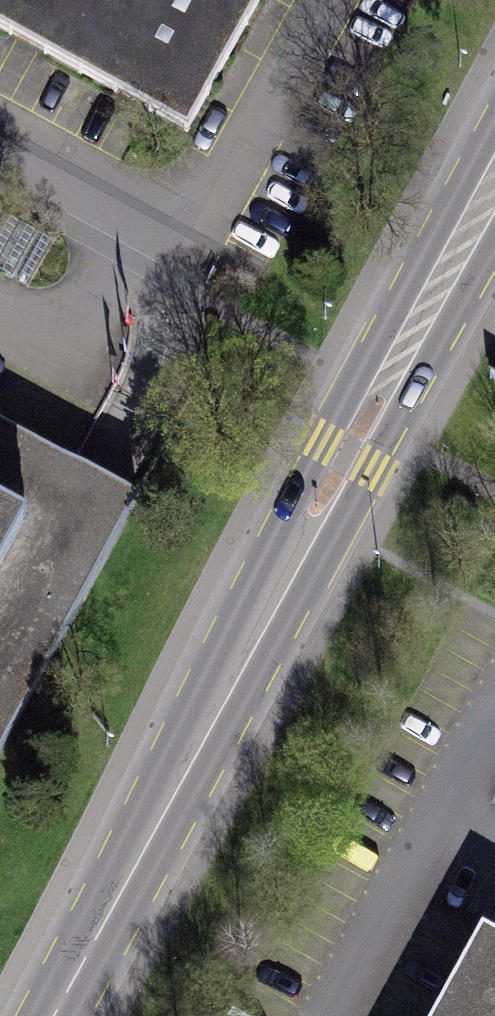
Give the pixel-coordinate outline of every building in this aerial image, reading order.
[(205,128),(274,0),(0,0),(0,18),(205,128)] [(146,501),(0,421),(0,765),(146,501)] [(433,865),(350,1015),(494,1015),(494,899),(433,865)]
